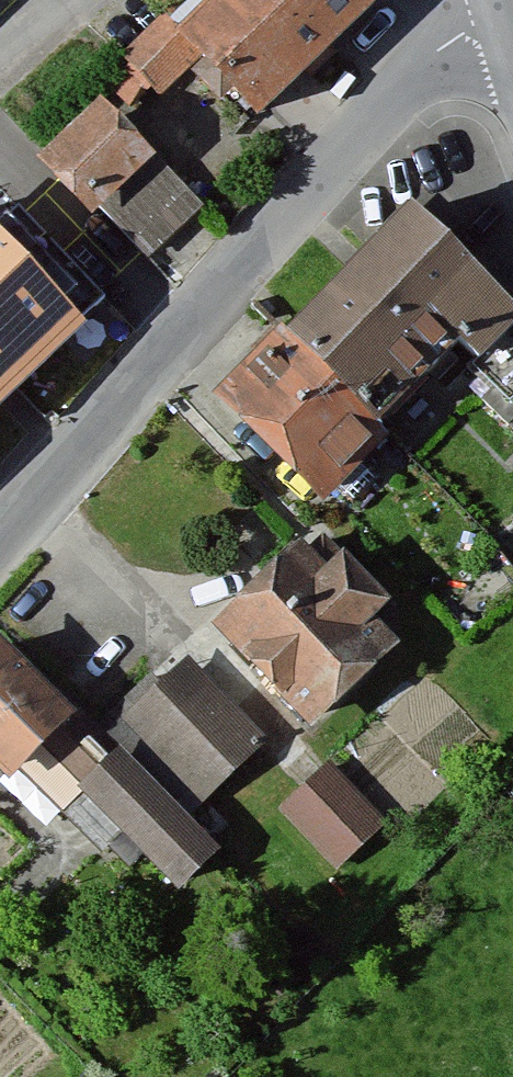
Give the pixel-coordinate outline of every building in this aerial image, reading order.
[(372,6),(367,0),(231,0),(191,38),(260,111),(372,6)] [(161,17),(113,62),(146,98),(195,52),(161,17)] [(113,112),(0,220),(0,445),(99,350),(73,322),(199,202),(113,112)] [(425,210),(226,400),(332,510),(400,445),(383,428),(471,344),(492,367),(512,347),(512,302),(425,210)] [(347,556),(332,571),(304,542),(213,631),(314,734),(387,664),(366,643),(400,610),(347,556)] [(0,650),(0,768),(16,784),(75,724),(0,650)] [(266,746),(189,664),(115,733),(191,815),(266,746)] [(219,857),(121,758),(83,796),(181,895),(219,857)] [(383,829),(331,767),(280,809),(333,872),(383,829)]
